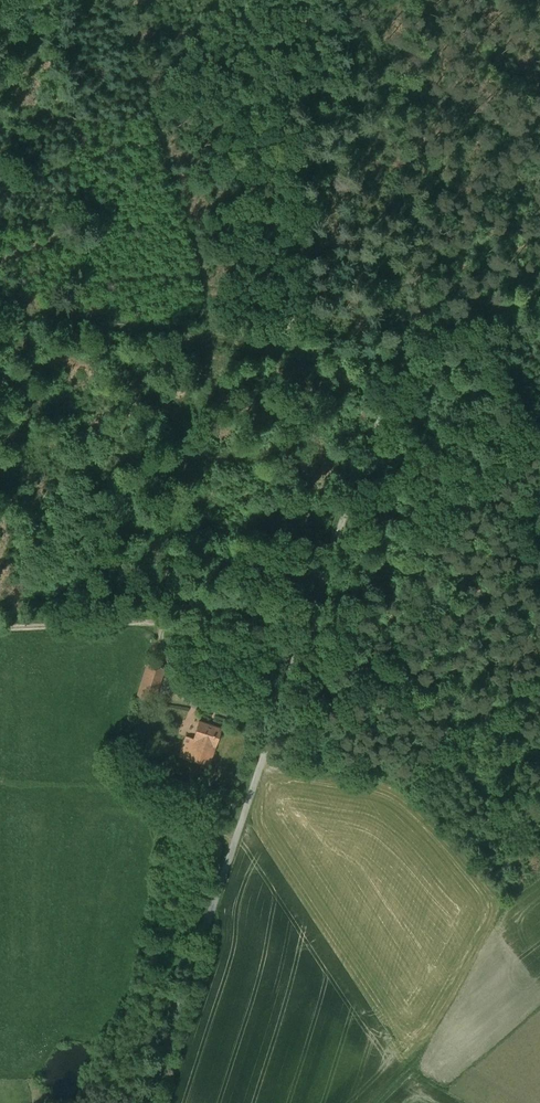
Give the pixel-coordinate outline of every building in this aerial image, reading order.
[(148,663),(137,697),(154,702),(164,668),(148,663)] [(186,736),(179,757),(210,767),(222,729),(199,721),(194,738),(186,736)]
